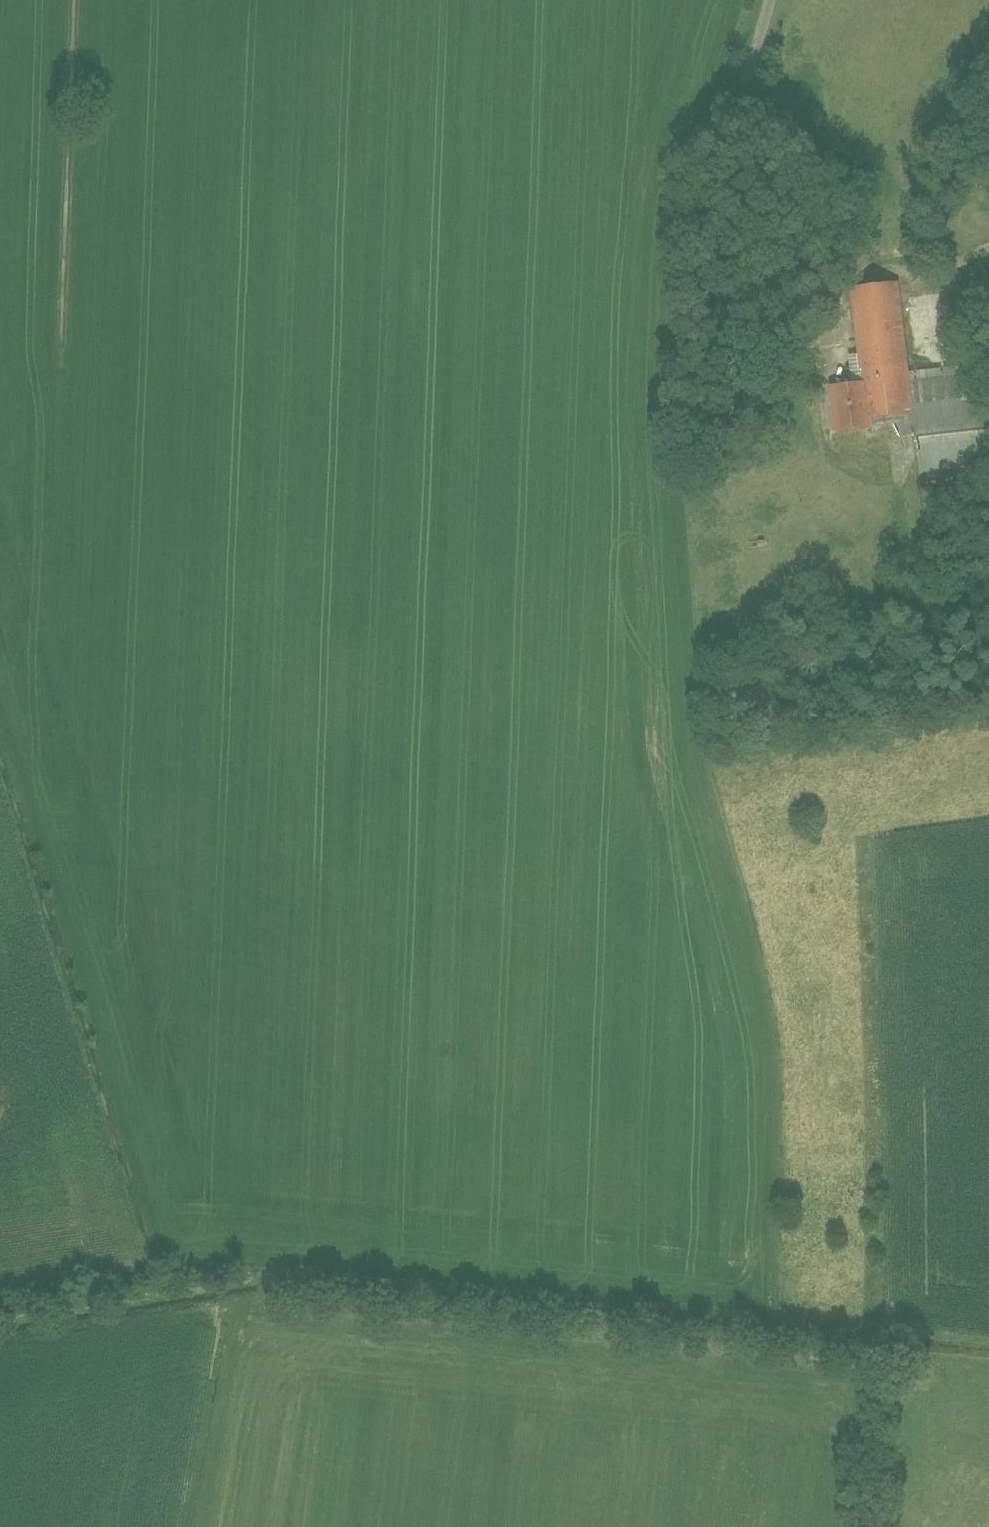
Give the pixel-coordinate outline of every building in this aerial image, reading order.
[(908,372),(897,283),(851,288),(861,370),(863,370),(864,383),(832,387),(837,430),(870,426),(869,418),(914,413),(921,473),(988,465),(988,395),(986,374),(961,378),(960,374),(947,376),(946,368),(908,372)]
